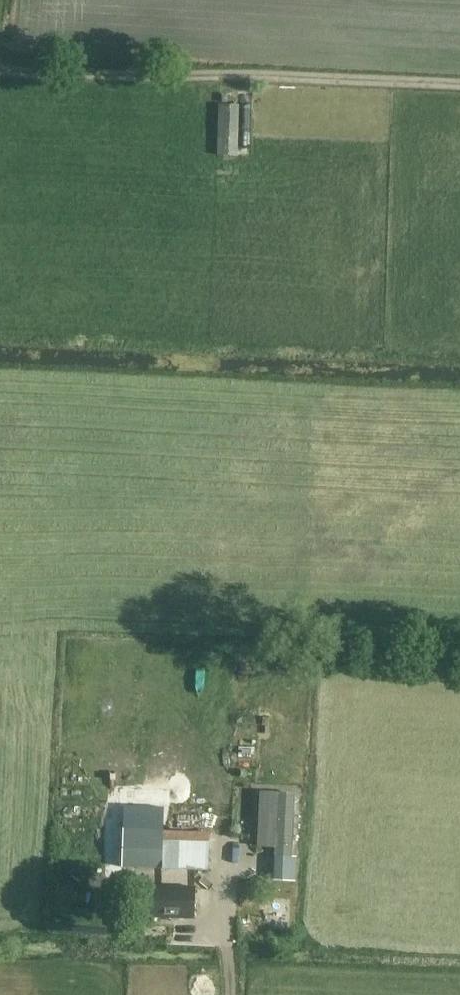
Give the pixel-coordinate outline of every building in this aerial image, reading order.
[(296,852),(299,789),(267,787),(266,811),(282,812),(280,851),(296,852)] [(164,832),(164,841),(163,870),(208,872),(210,843),(210,834),(164,832)] [(159,869),(160,846),(124,845),(123,868),(159,869)] [(231,892),(246,894),(247,884),(231,883),(231,892)] [(195,920),(196,889),(144,887),(143,918),(195,920)]
